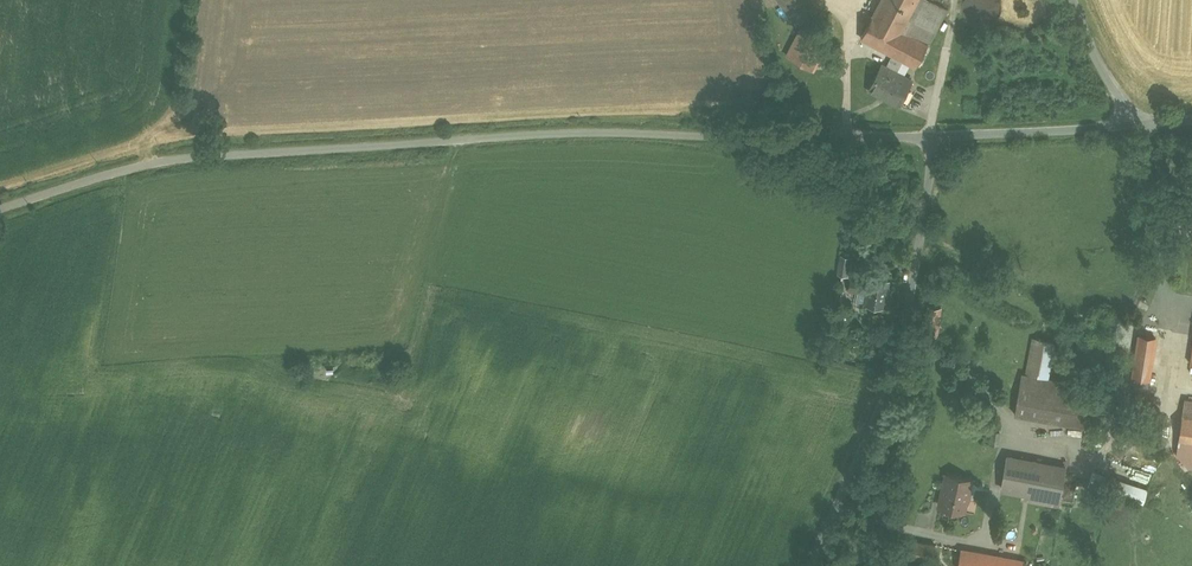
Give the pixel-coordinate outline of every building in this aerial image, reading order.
[(812,0),(779,0),(797,23),(818,7),(812,0)] [(861,37),(903,59),(916,66),(947,8),(932,0),(881,0),(861,37)] [(964,1),(963,3),(963,5),(963,8),(963,10),(963,13),(964,14),(965,16),(966,18),(967,20),(969,22),(970,23),(972,25),(974,26),(978,27),(982,28),(986,27),(989,26),(991,25),(994,23),(996,21),(997,20),(999,18),(1000,15),(1001,12),(1001,10),(1001,7),(1001,5),(1001,3),(1000,1),(1000,0),(964,0),(964,1)] [(827,42),(802,28),(787,55),(813,69),(827,42)] [(892,54),(886,66),(882,64),(869,89),(899,105),(912,80),(896,72),(903,59),(892,54)] [(850,256),(841,255),(838,273),(847,274),(850,256)] [(888,280),(851,274),(849,289),(861,291),(861,289),(867,289),(867,292),(865,303),(884,306),(888,280)] [(941,307),(928,305),(924,333),(937,335),(941,307)] [(1155,337),(1131,333),(1125,374),(1149,378),(1155,337)] [(1055,343),(1036,338),(1029,373),(1048,377),(1055,343)] [(1056,392),(1036,389),(1038,376),(1022,373),(1014,414),(1073,424),(1078,396),(1056,392)] [(1185,399),(1182,415),(1191,417),(1191,400),(1185,399)] [(1182,415),(1178,441),(1191,443),(1191,417),(1182,415)] [(999,444),(1000,431),(991,430),(990,443),(999,444)] [(1178,441),(1188,465),(1191,465),(1191,443),(1178,441)] [(1066,467),(1038,461),(1038,462),(1008,456),(1002,489),(1030,494),(1027,512),(1024,512),(1023,513),(1021,521),(1022,523),(1025,523),(1025,524),(1070,531),(1074,508),(1059,505),(1066,467)] [(1146,489),(1094,471),(1090,484),(1142,502),(1146,489)] [(971,479),(947,474),(940,505),(963,511),(965,502),(968,500),(970,492),(968,490),(971,479)] [(962,549),(958,565),(971,565),(973,551),(962,549)] [(973,551),(971,565),(1022,565),(1023,560),(973,551)]
